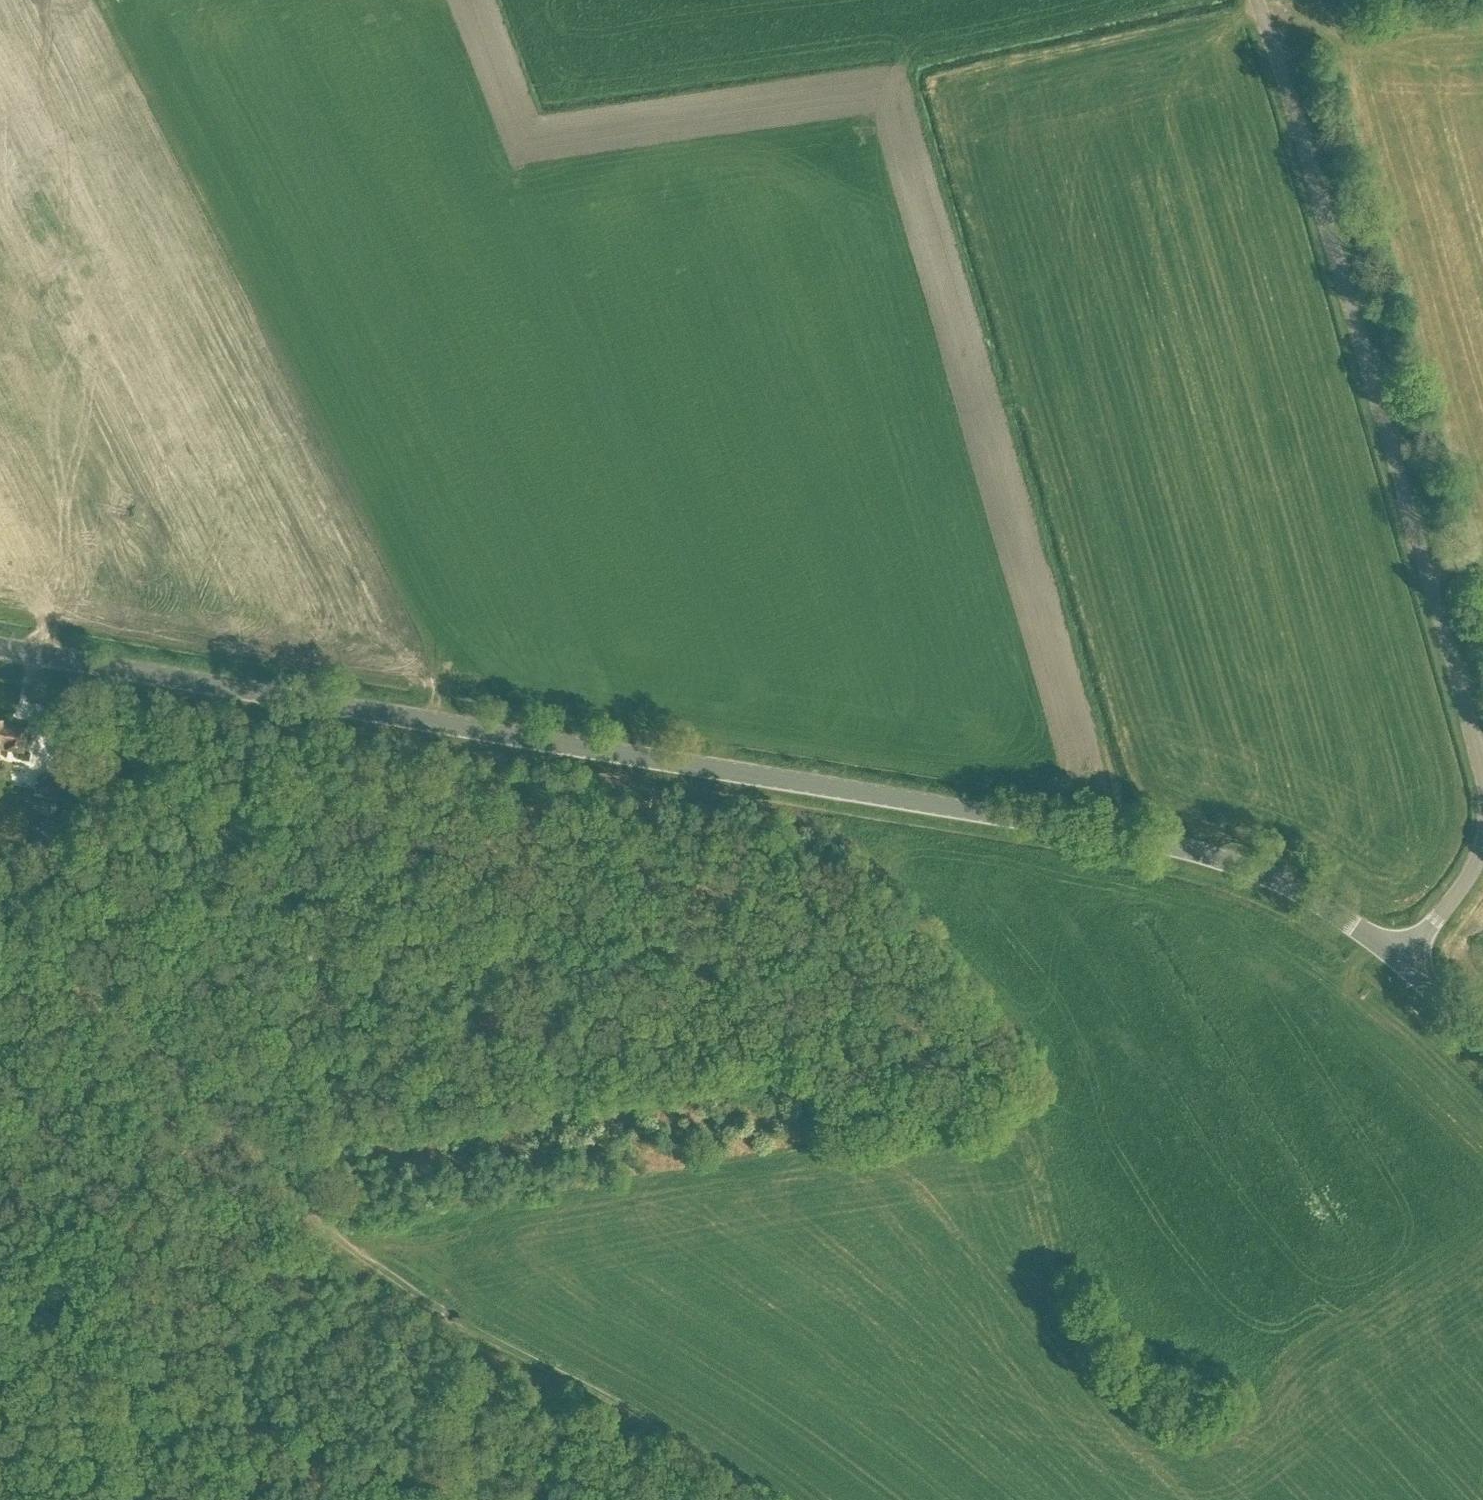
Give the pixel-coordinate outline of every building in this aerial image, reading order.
[(26,728),(1,724),(2,718),(0,717),(0,742),(5,743),(4,749),(22,752),(26,728)] [(64,795),(68,778),(42,773),(39,791),(64,795)]
